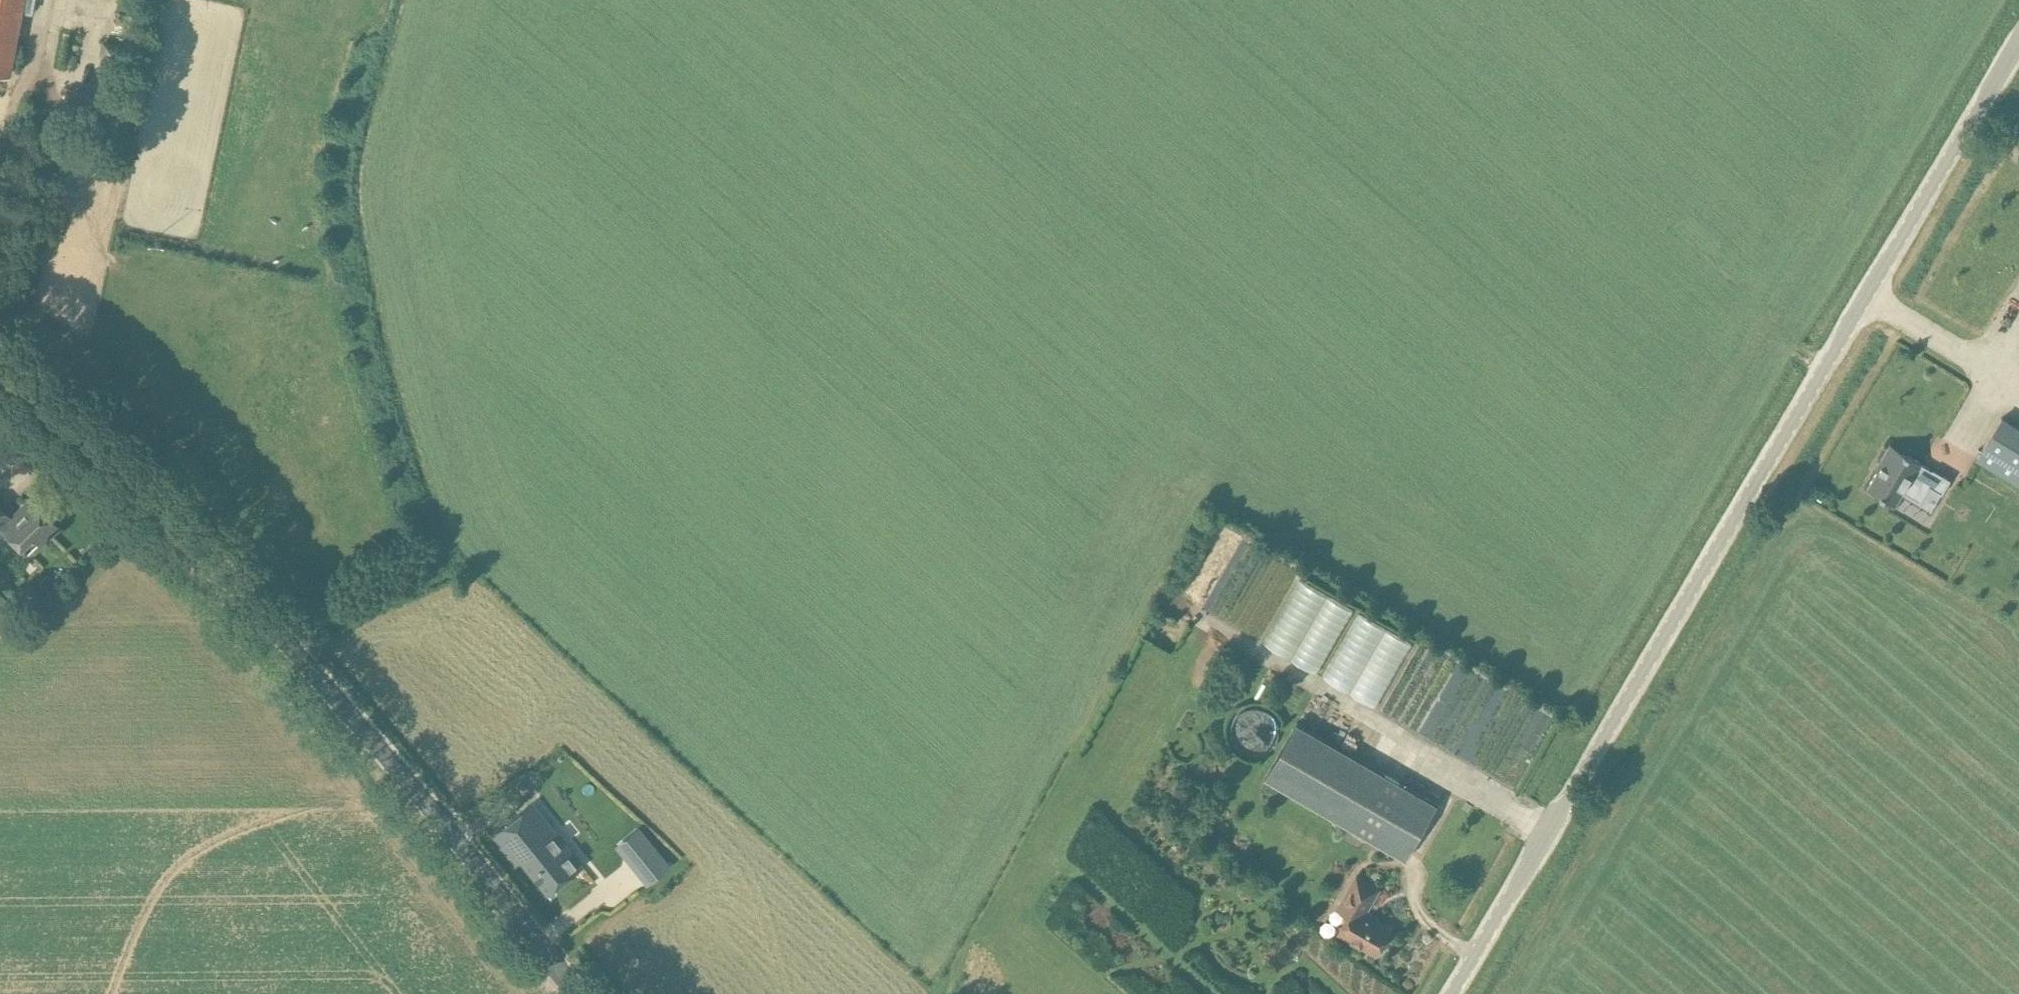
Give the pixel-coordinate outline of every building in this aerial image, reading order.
[(10,73),(14,54),(22,11),(33,14),(35,0),(0,0),(0,71),(10,73)] [(1977,460),(2018,485),(2018,429),(2001,419),(1977,460)] [(1878,471),(1867,489),(1894,504),(1902,492),(1920,503),(1930,487),(1941,494),(1942,494),(1950,480),(1932,469),(1932,470),(1921,464),(1922,463),(1891,444),(1879,463),(1882,465),(1878,470),(1876,469),(1875,470),(1878,471)] [(2,527),(30,556),(59,528),(31,499),(9,520),(0,510),(0,529),(2,527)] [(1298,580),(1262,645),(1316,675),(1352,609),(1298,580)] [(1323,683),(1380,708),(1410,640),(1354,615),(1323,683)] [(1264,778),(1387,850),(1404,860),(1437,804),(1297,723),(1264,778)] [(511,792),(505,796),(515,810),(521,806),(520,804),(524,801),(522,797),(517,790),(515,792),(513,794),(511,792)] [(532,805),(508,823),(493,836),(516,865),(522,860),(548,893),(581,867),(532,805)] [(627,860),(635,870),(643,881),(663,866),(654,855),(647,845),(627,860)] [(1377,890),(1359,880),(1356,878),(1341,903),(1352,909),(1339,932),(1376,953),(1389,930),(1360,912),(1365,903),(1368,905),(1377,890)]
